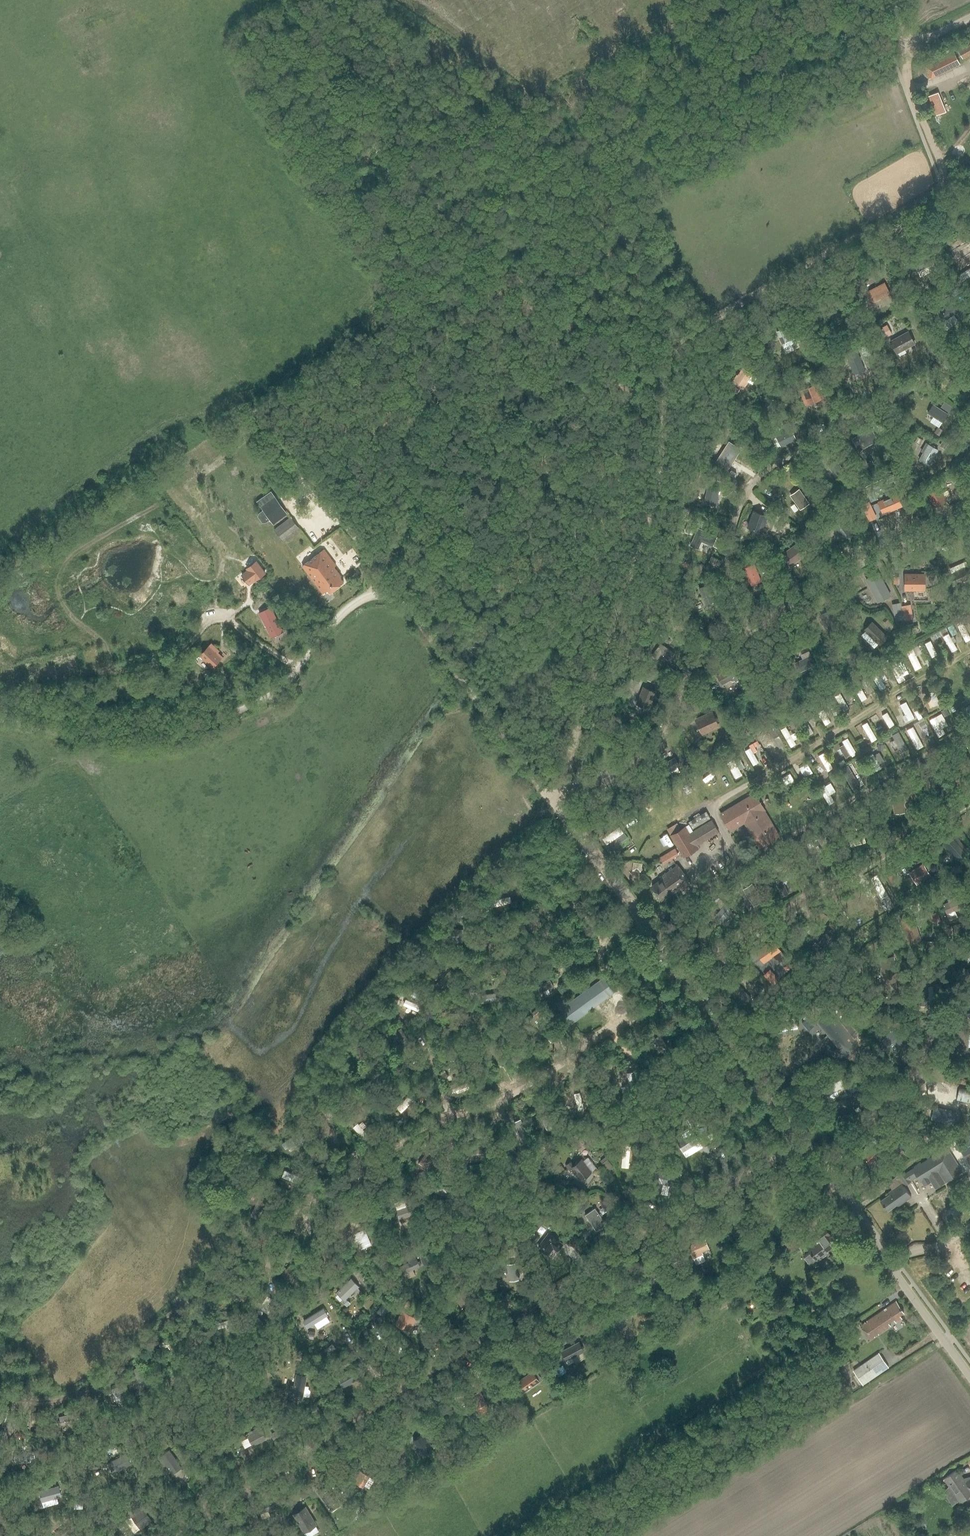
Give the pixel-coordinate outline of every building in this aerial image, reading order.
[(961,50),(965,58),(969,55),(969,45),(961,50)] [(922,63),(930,78),(961,63),(953,48),(922,63)] [(936,114),(947,111),(942,91),(931,93),(936,114)] [(954,248),(963,259),(969,254),(969,242),(964,247),(961,244),(954,248)] [(918,271),(934,263),(928,254),(913,262),(918,271)] [(943,268),(938,271),(941,277),(946,275),(943,268)] [(868,291),(874,302),(891,293),(885,282),(868,291)] [(863,294),(856,298),(860,304),(867,301),(863,294)] [(938,314),(943,322),(959,310),(954,303),(955,302),(950,295),(941,301),(946,309),(938,314)] [(931,312),(937,307),(931,300),(927,304),(930,307),(928,308),(931,312)] [(888,336),(893,333),(888,324),(883,327),(888,336)] [(794,333),(791,325),(784,328),(776,331),(784,348),(798,341),(795,333),(794,333)] [(909,330),(890,340),(897,354),(916,343),(909,330)] [(815,336),(808,331),(804,336),(812,341),(815,336)] [(857,349),(846,354),(854,372),(864,367),(857,349)] [(743,389),(753,373),(742,366),(732,381),(743,389)] [(805,376),(807,383),(815,380),(812,374),(805,376)] [(819,383),(800,390),(805,405),(824,398),(819,383)] [(740,390),(732,385),(727,393),(735,398),(740,390)] [(934,404),(928,413),(943,422),(949,413),(934,404)] [(872,427),(852,438),(860,451),(879,440),(872,427)] [(781,447),(797,439),(791,428),(776,436),(781,447)] [(945,436),(941,444),(947,447),(951,439),(945,436)] [(730,439),(716,460),(729,468),(742,447),(730,439)] [(923,452),(919,460),(929,466),(939,449),(926,442),(921,451),(923,452)] [(837,459),(828,465),(839,480),(847,474),(837,459)] [(915,466),(905,461),(902,467),(912,472),(915,466)] [(180,473),(166,478),(170,489),(185,484),(180,473)] [(700,487),(707,489),(704,502),(718,506),(720,497),(718,497),(720,490),(709,488),(711,482),(702,480),(700,487)] [(947,501),(947,500),(952,498),(948,490),(943,493),(940,486),(927,492),(934,507),(947,501)] [(810,503),(800,488),(790,495),(801,509),(810,503)] [(881,499),(878,501),(883,513),(903,505),(897,493),(881,499)] [(261,506),(274,524),(288,514),(275,495),(261,506)] [(754,510),(747,527),(763,533),(769,516),(754,510)] [(844,515),(832,524),(843,540),(855,531),(844,515)] [(291,517),(275,529),(284,541),(300,528),(291,517)] [(713,546),(717,536),(698,527),(691,545),(699,548),(702,541),(713,546)] [(797,543),(782,554),(791,566),(806,555),(797,543)] [(328,589),(331,593),(343,584),(342,584),(345,582),(341,577),(342,576),(335,566),(337,565),(325,549),(302,566),(323,594),(328,589)] [(248,570),(237,579),(245,589),(256,580),(267,573),(257,561),(247,568),(248,570)] [(762,581),(755,563),(744,568),(752,585),(762,581)] [(950,574),(956,585),(969,579),(969,565),(950,574)] [(941,570),(943,576),(949,573),(946,568),(941,570)] [(877,583),(871,587),(875,595),(877,595),(878,597),(883,594),(885,598),(891,594),(879,572),(873,576),(877,583)] [(904,573),(905,590),(926,590),(926,573),(904,573)] [(710,584),(699,588),(706,605),(717,600),(710,584)] [(869,588),(861,592),(866,602),(874,598),(869,588)] [(694,592),(687,595),(690,600),(697,597),(694,592)] [(901,602),(893,603),(897,620),(904,619),(904,618),(902,606),(901,602)] [(914,619),(911,604),(902,606),(904,618),(904,619),(905,620),(914,619)] [(259,613),(270,635),(282,629),(272,607),(259,613)] [(247,620),(254,615),(251,611),(244,615),(247,620)] [(842,618),(846,624),(852,621),(848,615),(842,618)] [(872,621),(864,629),(880,645),(888,637),(872,621)] [(946,627),(938,632),(941,636),(943,635),(942,633),(948,630),(946,627)] [(662,629),(659,634),(665,639),(669,634),(662,629)] [(895,629),(891,633),(895,638),(900,634),(895,629)] [(212,642),(200,655),(214,668),(226,655),(212,642)] [(661,643),(652,655),(658,659),(661,654),(669,660),(675,653),(661,643)] [(903,653),(898,655),(900,661),(906,658),(903,653)] [(795,663),(800,672),(816,664),(812,655),(795,663)] [(901,666),(896,667),(900,679),(905,678),(901,666)] [(717,675),(722,685),(738,676),(732,667),(717,675)] [(879,673),(880,681),(890,680),(889,671),(879,673)] [(641,678),(635,676),(633,682),(639,684),(641,678)] [(643,686),(637,703),(651,709),(657,691),(643,686)] [(844,709),(850,707),(843,691),(838,694),(844,709)] [(889,707),(884,710),(892,727),(897,724),(889,707)] [(815,716),(809,708),(803,712),(808,720),(815,716)] [(826,708),(820,710),(826,724),(832,721),(826,708)] [(947,708),(942,711),(945,716),(950,713),(947,708)] [(919,719),(923,717),(919,709),(914,711),(919,719)] [(721,727),(713,710),(695,718),(703,735),(721,727)] [(873,741),(879,738),(870,720),(864,723),(873,741)] [(925,720),(920,723),(923,729),(928,726),(925,720)] [(791,746),(797,743),(789,724),(783,727),(791,746)] [(918,749),(924,746),(916,725),(909,727),(918,749)] [(775,729),(770,732),(773,739),(779,736),(775,729)] [(901,730),(894,734),(896,738),(891,741),(897,753),(910,747),(901,730)] [(779,753),(769,735),(762,738),(773,757),(779,753)] [(846,744),(842,745),(847,756),(857,752),(851,736),(844,739),(846,744)] [(754,744),(747,747),(754,764),(761,761),(754,744)] [(829,770),(835,767),(826,750),(821,753),(829,770)] [(877,770),(883,767),(876,752),(870,755),(877,770)] [(964,756),(953,761),(957,770),(968,764),(964,756)] [(742,767),(745,765),(741,757),(730,762),(737,777),(745,773),(742,767)] [(667,771),(680,764),(676,758),(664,765),(652,772),(655,778),(667,771)] [(807,759),(802,762),(812,777),(817,774),(807,759)] [(836,800),(833,794),(838,790),(832,780),(821,787),(831,803),(836,800)] [(755,792),(720,813),(731,831),(745,823),(760,848),(781,835),(755,792)] [(906,813),(904,795),(893,796),(895,814),(906,813)] [(706,810),(689,821),(693,828),(710,817),(706,810)] [(689,824),(670,835),(684,858),(700,848),(698,845),(719,832),(712,820),(694,831),(689,824)] [(604,835),(610,848),(629,838),(622,826),(604,835)] [(953,835),(944,842),(958,858),(966,851),(953,835)] [(865,836),(852,840),(853,844),(866,840),(865,836)] [(651,858),(673,845),(669,838),(647,851),(651,858)] [(818,846),(810,849),(818,868),(826,864),(818,846)] [(664,862),(681,855),(678,847),(661,854),(664,862)] [(894,859),(889,863),(893,869),(898,866),(894,859)] [(633,861),(632,870),(641,871),(642,863),(633,861)] [(923,863),(910,871),(918,885),(924,881),(932,876),(923,863)] [(692,882),(678,864),(660,877),(662,880),(653,887),(663,900),(668,896),(669,898),(679,890),(680,891),(692,882)] [(783,895),(790,891),(781,874),(774,878),(783,895)] [(743,889),(754,906),(763,900),(752,883),(743,889)] [(955,888),(948,891),(951,896),(959,892),(957,888),(955,889),(955,888)] [(492,899),(494,905),(514,902),(512,895),(492,899)] [(966,907),(962,897),(957,899),(956,896),(949,900),(949,902),(943,905),(947,914),(966,907)] [(721,924),(733,910),(725,904),(714,917),(721,924)] [(939,912),(932,914),(934,922),(941,920),(939,912)] [(900,917),(909,944),(922,940),(914,914),(900,917)] [(528,916),(523,921),(534,933),(544,924),(536,916),(532,920),(528,916)] [(451,927),(450,938),(463,939),(463,928),(451,927)] [(828,930),(819,943),(824,946),(833,933),(828,930)] [(778,965),(787,958),(774,940),(757,952),(765,964),(773,958),(778,965)] [(813,946),(821,952),(824,949),(816,942),(813,946)] [(896,959),(887,960),(889,978),(899,977),(896,959)] [(535,986),(539,994),(557,986),(553,978),(535,986)] [(559,1012),(569,1026),(615,992),(604,978),(559,1012)] [(752,997),(738,984),(732,989),(746,1003),(752,997)] [(483,1000),(504,999),(504,992),(483,993),(483,1000)] [(407,998),(405,1004),(422,1010),(424,1004),(407,998)] [(539,1011),(534,1015),(538,1020),(543,1016),(539,1011)] [(451,1012),(451,1024),(471,1024),(471,1016),(460,1016),(460,1012),(451,1012)] [(814,1025),(808,1017),(802,1022),(809,1030),(814,1025)] [(969,1030),(956,1030),(956,1051),(969,1051),(969,1030)] [(654,1038),(664,1053),(672,1048),(662,1033),(654,1038)] [(697,1042),(691,1047),(695,1051),(700,1047),(697,1042)] [(509,1062),(500,1048),(494,1051),(503,1066),(509,1062)] [(454,1092),(472,1088),(470,1082),(453,1086),(454,1092)] [(958,1099),(969,1102),(969,1088),(961,1086),(958,1099)] [(398,1105),(403,1111),(417,1100),(412,1094),(398,1105)] [(426,1094),(421,1099),(425,1103),(430,1098),(426,1094)] [(931,1121),(954,1127),(957,1113),(935,1107),(931,1121)] [(543,1116),(549,1131),(555,1128),(549,1113),(543,1116)] [(523,1117),(515,1121),(525,1141),(533,1137),(523,1117)] [(355,1125),(366,1139),(371,1135),(360,1122),(355,1125)] [(684,1152),(700,1142),(691,1128),(675,1138),(684,1152)] [(300,1130),(284,1143),(288,1148),(304,1136),(300,1130)] [(965,1156),(969,1153),(969,1134),(956,1142),(965,1156)] [(909,1135),(903,1141),(907,1145),(913,1139),(909,1135)] [(874,1147),(863,1158),(869,1163),(880,1153),(874,1147)] [(898,1207),(911,1197),(903,1186),(904,1186),(918,1177),(921,1183),(922,1182),(924,1186),(931,1182),(935,1189),(945,1183),(963,1172),(947,1147),(898,1178),(897,1177),(887,1184),(892,1191),(889,1193),(890,1195),(881,1201),(888,1211),(897,1205),(898,1207)] [(422,1169),(427,1172),(437,1157),(428,1151),(419,1164),(423,1166),(422,1169)] [(593,1172),(582,1158),(574,1165),(571,1161),(566,1164),(571,1171),(572,1170),(575,1174),(576,1173),(582,1181),(593,1172)] [(286,1169),(283,1176),(299,1181),(302,1174),(286,1169)] [(659,1170),(658,1170),(653,1190),(668,1194),(670,1187),(673,1174),(659,1170)] [(416,1214),(413,1205),(397,1210),(400,1219),(416,1214)] [(597,1231),(607,1224),(596,1208),(586,1215),(597,1231)] [(830,1253),(828,1251),(838,1244),(826,1226),(814,1234),(818,1240),(808,1247),(818,1262),(830,1253)] [(355,1232),(362,1250),(374,1245),(367,1227),(355,1232)] [(792,1251),(801,1245),(792,1232),(783,1239),(792,1251)] [(554,1248),(558,1251),(563,1244),(549,1233),(539,1247),(549,1254),(554,1248)] [(688,1244),(694,1259),(704,1254),(703,1251),(710,1248),(705,1237),(688,1244)] [(507,1249),(509,1256),(517,1255),(516,1248),(507,1249)] [(400,1266),(404,1273),(421,1265),(412,1249),(405,1253),(409,1261),(400,1266)] [(519,1262),(507,1263),(509,1280),(521,1279),(519,1262)] [(290,1266),(281,1273),(290,1284),(295,1280),(293,1277),(297,1274),(290,1266)] [(668,1276),(662,1266),(647,1275),(653,1285),(668,1276)] [(352,1278),(337,1292),(344,1299),(343,1300),(348,1305),(362,1292),(358,1287),(360,1286),(352,1278)] [(245,1286),(233,1296),(238,1302),(250,1291),(245,1286)] [(473,1301),(466,1287),(455,1293),(462,1307),(473,1301)] [(268,1294),(260,1311),(265,1313),(273,1296),(268,1294)] [(408,1301),(405,1306),(410,1310),(413,1304),(408,1301)] [(905,1313),(897,1301),(886,1308),(887,1309),(885,1310),(885,1309),(861,1325),(871,1340),(892,1326),(889,1322),(894,1319),(897,1322),(903,1318),(901,1315),(905,1313)] [(383,1303),(377,1312),(383,1316),(389,1307),(383,1303)] [(644,1306),(646,1312),(654,1309),(652,1303),(644,1306)] [(324,1309),(306,1321),(310,1327),(328,1316),(324,1309)] [(403,1309),(395,1322),(410,1330),(418,1317),(403,1309)] [(585,1351),(580,1341),(562,1351),(569,1364),(575,1361),(573,1357),(585,1351)] [(879,1352),(854,1370),(864,1385),(889,1367),(879,1352)] [(141,1365),(136,1368),(148,1386),(153,1382),(141,1365)] [(564,1365),(557,1369),(560,1375),(567,1371),(564,1365)] [(352,1367),(338,1377),(344,1387),(359,1377),(352,1367)] [(534,1370),(517,1381),(525,1391),(541,1380),(534,1370)] [(304,1395),(308,1375),(297,1373),(295,1385),(291,1384),(290,1393),(304,1395)] [(555,1376),(550,1380),(555,1385),(559,1381),(555,1376)] [(470,1394),(475,1408),(486,1403),(481,1390),(470,1394)] [(248,1435),(253,1446),(267,1439),(261,1426),(253,1430),(253,1432),(248,1435)] [(278,1430),(272,1433),(274,1439),(280,1436),(278,1430)] [(434,1448),(424,1432),(414,1439),(424,1455),(434,1448)] [(164,1439),(161,1441),(165,1448),(169,1445),(164,1439)] [(182,1467),(170,1449),(159,1457),(165,1466),(167,1465),(173,1474),(182,1467)] [(45,1450),(40,1453),(44,1459),(48,1456),(45,1450)] [(15,1455),(14,1458),(15,1460),(17,1462),(35,1457),(33,1451),(15,1455)] [(126,1453),(110,1461),(115,1472),(131,1464),(126,1453)] [(356,1482),(364,1487),(370,1476),(360,1470),(356,1478),(358,1479),(356,1482)] [(966,1481),(958,1470),(945,1479),(961,1502),(969,1496),(969,1478),(966,1481)] [(327,1483),(317,1490),(329,1506),(338,1499),(327,1483)] [(62,1496),(59,1485),(39,1490),(42,1501),(62,1496)] [(277,1507),(274,1498),(258,1504),(263,1517),(271,1514),(269,1510),(277,1507)] [(293,1514),(305,1532),(318,1524),(306,1506),(293,1514)] [(142,1507),(131,1515),(141,1529),(153,1520),(142,1507)] [(72,1530),(68,1524),(55,1534),(56,1535),(64,1535),(72,1530)]
